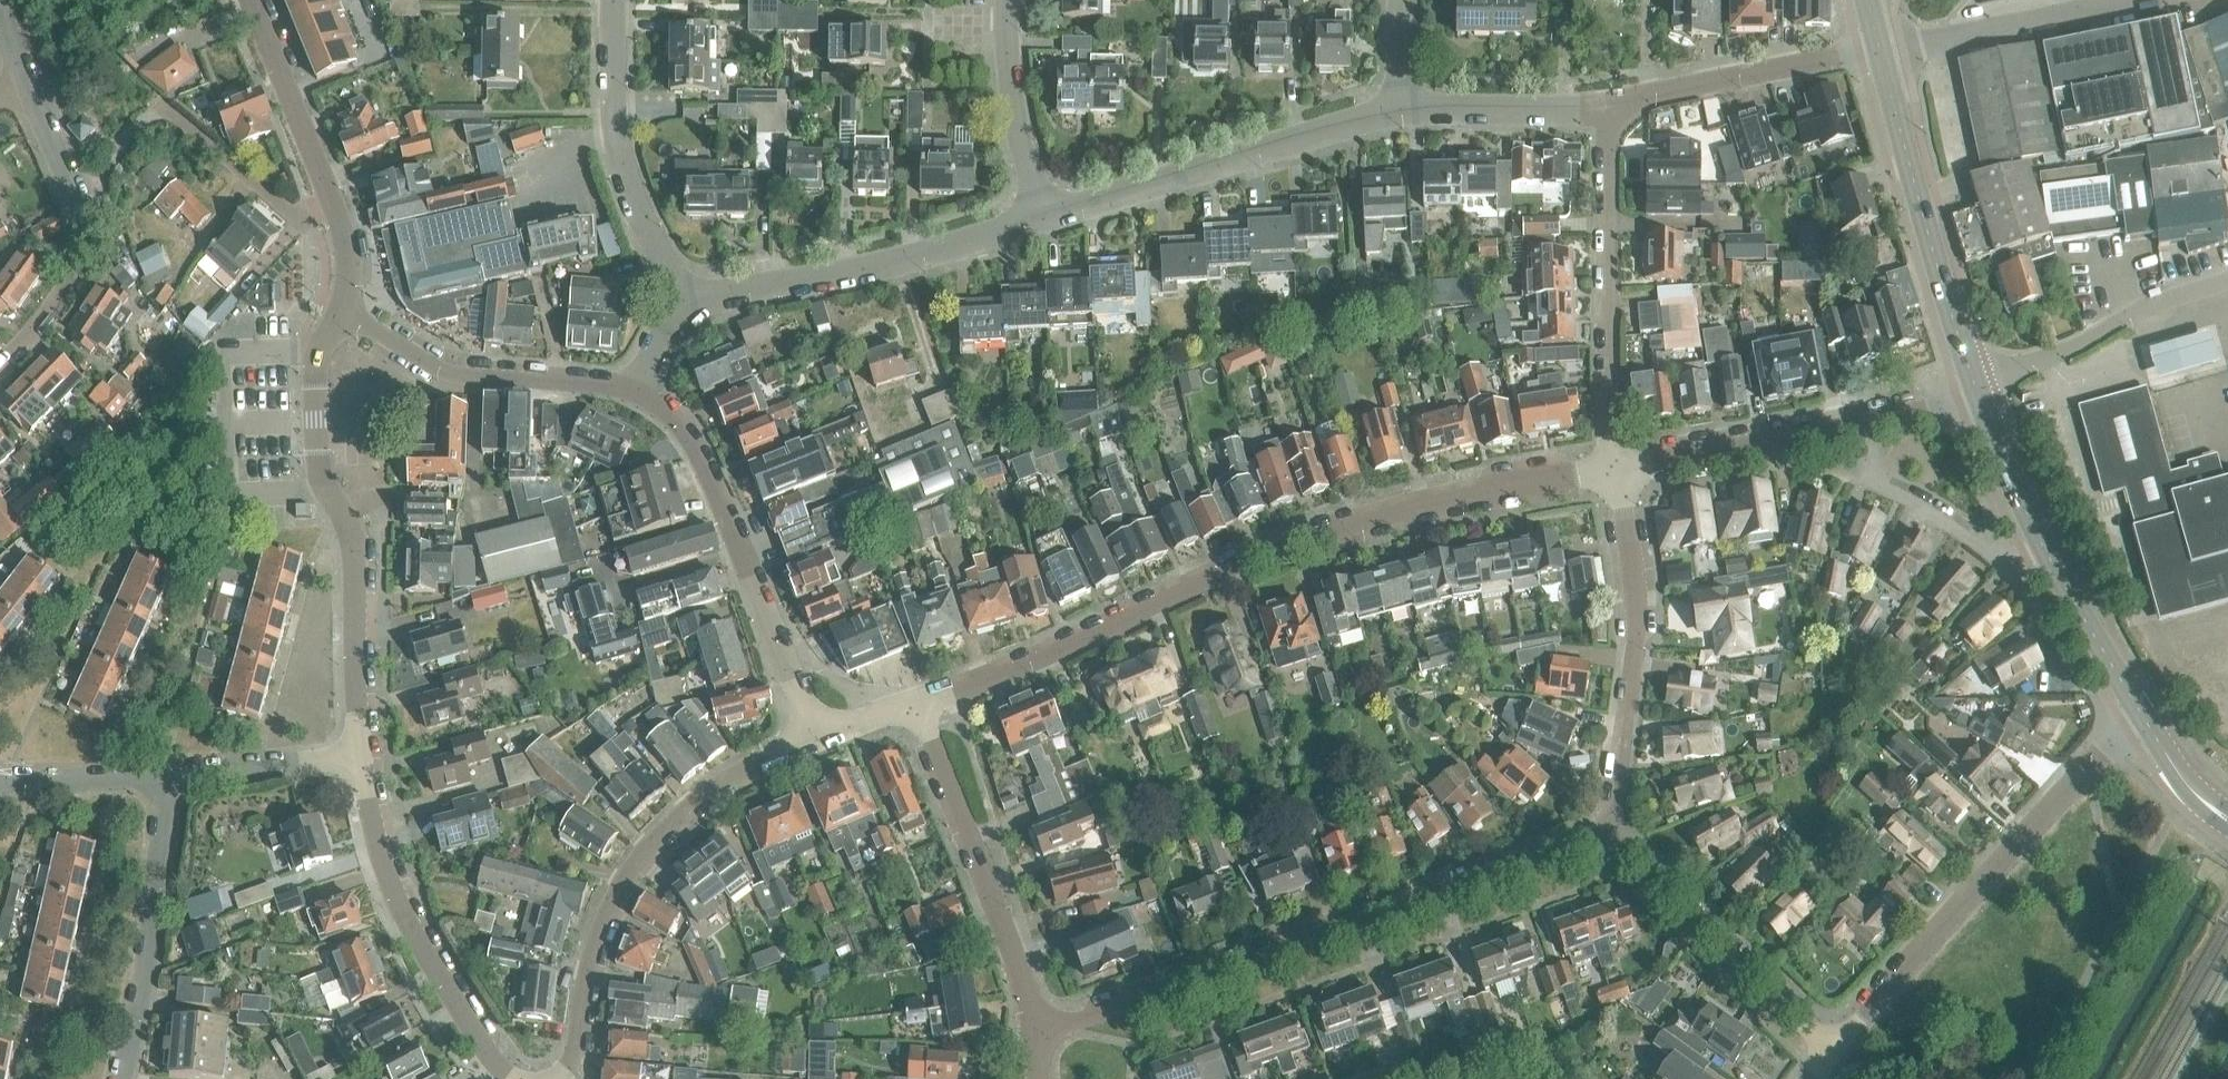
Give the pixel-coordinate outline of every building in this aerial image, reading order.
[(314,76),(316,80),(317,80),(349,67),(348,66),(357,62),(352,51),(356,49),(344,20),(340,22),(337,16),(341,14),(335,0),(284,0),(314,76)] [(1120,1),(1120,0),(1062,0),(1062,1),(1059,1),(1058,15),(1061,15),(1061,18),(1100,19),(1101,1),(1120,1)] [(1303,0),(1288,0),(1288,9),(1303,9),(1303,0)] [(1456,36),(1490,36),(1490,0),(1457,0),(1456,36)] [(1490,36),(1523,36),(1523,26),(1534,26),(1535,0),(1490,0),(1490,36)] [(1672,30),(1672,31),(1674,31),(1691,31),(1691,34),(1691,38),(1720,38),(1720,0),(1672,0),(1672,30)] [(1733,29),(1768,29),(1768,0),(1732,0),(1733,29)] [(1829,27),(1830,0),(1793,0),(1792,24),(1805,24),(1805,27),(1829,27)] [(1184,23),(1183,65),(1194,65),(1194,69),(1197,69),(1197,73),(1210,73),(1210,69),(1227,70),(1228,13),(1228,8),(1225,8),(1225,2),(1213,2),(1213,13),(1213,23),(1184,23)] [(748,3),(748,18),(779,18),(779,4),(748,3)] [(390,4),(390,17),(418,18),(419,4),(390,4)] [(779,18),(818,19),(819,5),(779,4),(779,18)] [(1255,28),(1255,70),(1259,70),(1259,73),(1272,73),(1272,70),(1289,70),(1290,14),(1274,13),(1274,28),(1255,28)] [(1318,28),(1317,71),(1321,71),(1321,74),(1333,74),(1334,71),(1350,71),(1351,15),(1334,14),(1334,28),(1318,28)] [(748,33),(779,33),(779,18),(748,18),(748,33)] [(818,19),(779,18),(779,33),(818,34),(818,19)] [(2213,24),(2221,50),(2206,54),(2192,59),(2207,108),(2212,125),(2227,120),(2227,20),(2213,24)] [(2183,33),(2177,36),(2174,21),(2042,48),(2064,161),(2196,134),(2192,113),(2207,108),(2192,59),(2183,33)] [(519,24),(483,23),(482,54),(518,55),(519,24)] [(2213,24),(2198,29),(2206,54),(2221,50),(2213,24)] [(2192,59),(2206,54),(2198,29),(2183,33),(2192,59)] [(716,31),(671,30),(671,61),(716,62),(716,31)] [(886,33),(831,32),(831,66),(886,66),(886,33)] [(1088,116),(1088,111),(1088,77),(1088,60),(1088,53),(1091,53),(1091,38),(1062,38),(1062,53),(1077,53),(1077,77),(1056,76),(1056,115),(1088,116)] [(1152,80),(1166,80),(1167,40),(1152,40),(1152,80)] [(141,73),(167,94),(174,88),(169,81),(173,78),(174,79),(177,77),(176,75),(191,64),(192,66),(193,65),(178,45),(141,73)] [(2035,46),(1958,62),(1981,169),(2059,152),(2035,46)] [(121,51),(117,55),(135,72),(139,68),(121,51)] [(517,85),(518,55),(482,54),(481,85),(517,85)] [(1088,111),(1121,111),(1122,60),(1088,60),(1088,77),(1088,111)] [(719,62),(716,62),(671,61),(670,92),(719,93),(719,62)] [(1803,147),(1819,141),(1821,147),(1851,137),(1835,87),(1805,97),(1810,113),(1808,117),(1798,120),(1797,120),(1796,120),(1795,116),(1793,117),(1803,147)] [(778,107),(778,93),(747,92),(747,107),(771,107),(778,107)] [(778,107),(771,107),(770,134),(786,135),(786,93),(778,93),(778,107)] [(839,125),(841,125),(840,139),(855,139),(855,125),(856,125),(856,95),(839,94),(839,125)] [(228,139),(232,150),(272,133),(267,121),(270,120),(260,95),(217,112),(223,127),(220,129),(225,141),(228,139)] [(924,131),(924,96),(908,95),(908,131),(924,131)] [(406,136),(400,123),(383,130),(380,120),(374,122),(368,107),(367,108),(363,100),(351,105),(355,113),(339,119),(348,140),(342,143),(350,161),(390,144),(390,143),(406,136)] [(746,121),(746,107),(718,106),(717,121),(746,121)] [(484,108),(425,107),(425,121),(462,122),(484,122),(484,108)] [(747,107),(746,107),(746,121),(757,122),(756,134),(770,134),(771,107),(747,107)] [(1790,158),(1777,115),(1766,119),(1763,110),(1730,120),(1746,172),(1790,158)] [(83,116),(71,127),(69,129),(85,148),(99,135),(83,116)] [(426,135),(422,116),(409,119),(413,137),(426,135)] [(491,122),(484,122),(462,122),(467,144),(494,138),(491,122)] [(511,136),(516,154),(545,145),(540,127),(511,136)] [(435,155),(431,140),(405,146),(408,161),(435,155)] [(855,140),(855,151),(854,195),(887,195),(888,141),(855,140)] [(476,148),(484,181),(504,177),(497,143),(476,148)] [(921,195),(954,196),(955,191),(972,192),(973,147),(956,147),(956,143),(934,143),(934,146),(922,146),(921,195)] [(2216,143),(2145,152),(2158,247),(2184,243),(2188,255),(2227,242),(2227,229),(2216,143)] [(1512,151),(1511,163),(1511,184),(1532,184),(1532,182),(1542,182),(1542,185),(1570,185),(1580,185),(1580,168),(1581,168),(1581,146),(1531,145),(1531,151),(1512,151)] [(1647,184),(1699,185),(1700,145),(1663,145),(1663,153),(1647,153),(1647,156),(1644,159),(1644,178),(1647,182),(1647,184)] [(1744,186),(1733,147),(1718,151),(1725,177),(1725,186),(1744,186)] [(803,148),(788,148),(787,192),(820,193),(821,156),(803,155),(803,148)] [(1495,164),(1495,156),(1451,157),(1451,164),(1458,164),(1459,197),(1496,197),(1496,211),(1510,211),(1509,164),(1495,164)] [(168,166),(158,158),(133,188),(141,195),(148,187),(155,193),(162,184),(157,180),(168,166)] [(2154,229),(2145,160),(2039,175),(2046,227),(2051,243),(2154,229)] [(686,217),(716,217),(717,173),(717,172),(717,163),(675,162),(675,189),(686,189),(686,217)] [(1459,207),(1459,197),(1458,164),(1451,164),(1451,166),(1421,166),(1422,207),(1459,207)] [(1979,207),(1952,215),(1967,263),(1990,256),(1995,273),(2000,272),(2004,284),(1998,286),(2006,311),(2008,314),(2012,317),(2017,316),(2021,314),(2023,310),(2023,305),(2039,300),(2028,262),(2055,255),(2024,166),(1970,178),(1979,207)] [(374,210),(374,211),(434,197),(427,170),(372,182),(378,209),(374,210)] [(1407,234),(1406,222),(1405,197),(1401,197),(1400,171),(1393,172),(1394,179),(1362,180),(1365,254),(1382,254),(1385,234),(1407,234)] [(717,172),(717,173),(716,217),(748,217),(748,193),(757,193),(758,173),(717,172)] [(1833,211),(1839,232),(1877,220),(1864,177),(1830,188),(1837,210),(1833,211)] [(173,218),(178,213),(195,231),(211,215),(178,181),(157,202),(173,218)] [(434,197),(374,211),(379,229),(382,228),(382,229),(425,219),(509,199),(504,181),(463,190),(434,197)] [(1712,205),(1699,205),(1699,185),(1647,184),(1647,187),(1643,190),(1643,209),(1647,212),(1647,216),(1712,216),(1712,205)] [(1305,199),(1305,211),(1292,212),(1294,256),(1307,255),(1307,244),(1338,243),(1336,198),(1305,199)] [(523,233),(524,236),(516,238),(508,205),(396,231),(396,232),(383,235),(398,298),(404,300),(405,304),(412,314),(428,324),(457,317),(452,302),(483,295),(481,287),(529,276),(529,275),(541,273),(540,267),(581,257),(582,263),(596,260),(593,222),(573,224),(572,221),(523,233)] [(239,252),(250,242),(261,254),(280,236),(252,208),(207,253),(235,281),(252,265),(239,252)] [(1262,213),(1262,225),(1249,226),(1251,268),(1264,268),(1264,257),(1294,256),(1292,212),(1262,213)] [(1429,215),(1411,215),(1411,246),(1429,246),(1429,215)] [(1558,218),(1522,218),(1522,222),(1512,223),(1512,239),(1523,239),(1523,238),(1559,237),(1558,218)] [(1872,223),(1878,239),(1890,235),(1884,219),(1872,223)] [(37,243),(58,232),(53,222),(32,233),(37,243)] [(0,225),(0,243),(11,237),(10,235),(3,223),(0,225)] [(1751,223),(1751,237),(1725,237),(1726,259),(1764,258),(1764,223),(1751,223)] [(1218,227),(1219,238),(1205,239),(1207,283),(1220,282),(1220,270),(1251,268),(1249,226),(1218,227)] [(1692,236),(1647,235),(1646,281),(1691,282),(1691,273),(1681,273),(1682,242),(1691,243),(1692,236)] [(1173,240),(1174,252),(1160,252),(1161,273),(1147,274),(1148,281),(1148,296),(1176,294),(1176,284),(1207,283),(1205,239),(1173,240)] [(1480,264),(1494,263),(1492,240),(1476,241),(1476,243),(1459,244),(1459,254),(1477,253),(1477,251),(1479,251),(1480,264)] [(1798,258),(1822,260),(1824,243),(1800,241),(1798,258)] [(1865,265),(1878,261),(1871,241),(1859,245),(1865,265)] [(5,273),(30,292),(45,272),(31,261),(36,255),(24,246),(5,273)] [(1777,246),(1765,246),(1766,260),(1777,260),(1777,246)] [(1723,247),(1711,247),(1711,258),(1723,259),(1723,247)] [(156,248),(135,258),(145,279),(141,281),(145,289),(142,291),(145,297),(155,292),(153,288),(171,279),(166,269),(156,248)] [(1570,251),(1525,253),(1523,253),(1524,275),(1535,274),(1535,275),(1537,274),(1571,273),(1570,251)] [(1089,273),(1091,317),(1136,315),(1135,297),(1148,296),(1148,281),(1134,282),(1133,259),(1102,260),(1103,273),(1089,273)] [(1741,263),(1723,263),(1723,285),(1742,285),(1741,263)] [(1793,264),(1793,282),(1813,282),(1813,263),(1793,264)] [(125,293),(134,285),(119,267),(110,275),(125,293)] [(1880,313),(1890,350),(1914,343),(1911,332),(1914,331),(1908,309),(1919,306),(1908,268),(1887,274),(1892,294),(1894,293),(1898,308),(1880,313)] [(8,306),(16,312),(30,292),(5,273),(0,280),(0,317),(8,306)] [(1092,329),(1091,317),(1089,273),(1059,274),(1060,286),(1046,287),(1048,331),(1062,331),(1092,329)] [(1527,285),(1527,297),(1572,295),(1571,273),(1537,274),(1535,275),(1535,284),(1527,285)] [(248,307),(262,314),(276,314),(275,303),(280,303),(280,286),(263,286),(263,277),(241,300),(242,301),(236,307),(242,313),(248,307)] [(1498,298),(1497,277),(1482,277),(1483,299),(1498,298)] [(1355,319),(1370,318),(1369,280),(1354,281),(1355,319)] [(591,353),(597,283),(573,281),(566,351),(591,353)] [(535,296),(532,282),(511,286),(513,301),(535,296)] [(1468,282),(1432,283),(1433,306),(1469,305),(1468,282)] [(622,286),(597,283),(591,353),(616,355),(622,286)] [(155,292),(150,299),(165,309),(174,294),(160,285),(155,292)] [(82,309),(120,335),(130,320),(120,313),(129,300),(118,292),(114,297),(98,286),(82,309)] [(1659,303),(1662,331),(1665,351),(1701,347),(1699,332),(1698,325),(1695,307),(1692,286),(1658,289),(1659,303)] [(488,291),(484,343),(530,347),(533,310),(504,307),(506,287),(488,291)] [(1003,300),(1005,345),(1019,345),(1018,332),(1048,331),(1046,287),(1015,288),(1016,300),(1003,300)] [(1527,301),(1528,306),(1528,322),(1539,322),(1573,321),(1572,299),(1527,301)] [(976,346),(1005,345),(1003,300),(971,301),(972,312),(958,313),(960,358),(976,358),(976,346)] [(1662,331),(1659,303),(1637,305),(1640,333),(1662,331)] [(1491,306),(1495,326),(1509,324),(1505,304),(1491,306)] [(1482,322),(1493,320),(1490,305),(1479,307),(1482,322)] [(184,325),(203,342),(219,324),(198,307),(184,325)] [(84,341),(80,346),(92,354),(96,349),(110,359),(125,338),(120,335),(82,309),(68,330),(84,341)] [(1840,320),(1837,310),(1823,315),(1833,345),(1844,341),(1853,367),(1886,356),(1871,309),(1840,320)] [(1429,319),(1442,318),(1441,310),(1428,311),(1429,319)] [(1741,328),(1744,341),(1756,339),(1750,310),(1741,312),(1741,328)] [(1419,341),(1433,337),(1426,312),(1412,316),(1419,341)] [(737,323),(748,349),(773,339),(762,314),(737,323)] [(1530,339),(1530,344),(1574,342),(1573,321),(1539,322),(1539,333),(1528,333),(1528,339),(1530,339)] [(1509,324),(1495,326),(1499,341),(1512,338),(1509,324)] [(1718,363),(1719,372),(1724,409),(1746,406),(1741,369),(1739,359),(1729,361),(1725,329),(1699,332),(1701,347),(1704,363),(1704,364),(1718,363)] [(1803,394),(1821,391),(1817,373),(1828,370),(1821,332),(1782,340),(1781,336),(1780,336),(1792,395),(1803,393),(1803,394)] [(2211,332),(2149,350),(2157,379),(2219,361),(2211,332)] [(1294,358),(1320,353),(1315,334),(1314,333),(1313,333),(1290,337),(1294,358)] [(188,359),(198,346),(184,335),(174,349),(188,359)] [(1781,397),(1792,395),(1780,336),(1752,341),(1757,369),(1746,371),(1750,390),(1761,388),(1764,402),(1781,399),(1781,397)] [(1275,337),(1250,348),(1257,364),(1266,360),(1282,353),(1275,337)] [(738,348),(691,366),(701,391),(728,380),(730,386),(750,378),(738,348)] [(903,364),(898,348),(869,358),(879,389),(923,374),(918,360),(903,364)] [(1250,348),(1237,354),(1244,370),(1257,364),(1250,348)] [(1558,362),(1558,349),(1534,350),(1535,364),(1558,362)] [(1519,365),(1535,364),(1534,350),(1518,351),(1519,365)] [(44,360),(25,379),(56,409),(86,379),(58,352),(47,363),(44,360)] [(130,381),(145,362),(134,352),(118,372),(130,381)] [(1704,364),(1704,363),(1676,367),(1683,415),(1711,410),(1704,364)] [(835,365),(822,370),(828,382),(840,377),(835,365)] [(1476,400),(1486,447),(1515,441),(1507,404),(1489,408),(1486,396),(1478,366),(1459,371),(1468,402),(1476,400)] [(784,380),(779,367),(761,374),(767,387),(784,380)] [(147,376),(165,391),(172,383),(154,368),(147,376)] [(1180,389),(1195,385),(1192,373),(1177,377),(1180,389)] [(1547,376),(1537,378),(1538,382),(1547,432),(1555,431),(1558,434),(1566,432),(1568,429),(1571,428),(1568,412),(1579,410),(1576,391),(1563,393),(1560,374),(1547,376)] [(1653,381),(1652,377),(1630,380),(1635,415),(1650,413),(1651,419),(1672,416),(1667,379),(1653,381)] [(1336,383),(1345,412),(1361,407),(1352,378),(1336,383)] [(56,409),(25,379),(6,398),(7,399),(0,406),(0,408),(29,436),(56,409)] [(116,380),(108,389),(125,404),(133,395),(116,380)] [(848,381),(837,385),(841,396),(852,392),(848,381)] [(726,428),(766,412),(769,411),(756,382),(736,389),(738,393),(716,401),(726,428)] [(1523,436),(1547,432),(1538,382),(1527,384),(1529,399),(1517,401),(1523,436)] [(1425,400),(1434,398),(1430,383),(1421,385),(1425,400)] [(102,384),(89,398),(113,419),(126,405),(125,404),(108,389),(102,384)] [(1386,411),(1400,407),(1394,384),(1379,388),(1386,411)] [(2080,408),(2104,494),(2125,488),(2138,532),(2162,618),(2205,606),(2227,599),(2227,483),(2223,485),(2220,472),(2215,473),(2203,466),(2202,461),(2189,465),(2190,470),(2169,476),(2145,389),(2080,408)] [(958,416),(951,393),(923,403),(932,426),(958,416)] [(507,454),(507,448),(510,396),(487,395),(484,454),(494,455),(494,471),(509,472),(507,454)] [(532,397),(510,396),(507,448),(507,454),(509,472),(509,479),(511,488),(523,486),(526,503),(542,500),(544,506),(563,501),(557,476),(535,481),(535,462),(528,462),(528,452),(530,452),(532,397)] [(1089,418),(1098,414),(1097,398),(1056,400),(1057,438),(1061,436),(1060,436),(1089,423),(1091,422),(1089,418)] [(413,422),(411,434),(409,485),(437,486),(437,480),(441,480),(441,476),(451,476),(451,500),(462,500),(466,478),(468,403),(451,403),(451,407),(433,406),(420,411),(413,422)] [(1118,407),(1121,418),(1136,414),(1133,403),(1118,407)] [(766,412),(767,416),(756,420),(757,424),(735,432),(745,458),(778,445),(772,428),(795,419),(789,404),(769,411),(766,412)] [(1089,418),(1091,422),(1097,442),(1125,434),(1121,418),(1118,407),(1117,405),(1098,414),(1089,418)] [(543,443),(557,443),(558,435),(559,421),(560,407),(544,407),(543,443)] [(1441,414),(1451,452),(1475,446),(1465,408),(1441,414)] [(559,421),(558,435),(557,443),(557,449),(570,450),(594,462),(614,422),(589,409),(574,439),(571,437),(571,421),(559,421)] [(859,414),(853,417),(856,426),(860,434),(869,431),(862,414),(859,414)] [(1360,422),(1374,474),(1402,466),(1398,451),(1402,450),(1391,414),(1360,422)] [(1410,422),(1420,461),(1446,454),(1436,415),(1410,422)] [(101,422),(83,437),(102,458),(119,442),(101,422)] [(614,422),(594,462),(618,474),(620,483),(647,474),(643,461),(630,465),(623,462),(637,434),(614,422)] [(1329,467),(1335,486),(1360,478),(1343,422),(1311,432),(1318,456),(1322,454),(1326,468),(1329,467)] [(1091,428),(1089,423),(1060,436),(1066,449),(1083,442),(1079,434),(1091,428)] [(898,517),(978,487),(972,469),(973,469),(972,466),(955,425),(882,453),(885,461),(877,464),(885,485),(814,514),(815,518),(808,521),(808,522),(779,533),(779,534),(789,561),(898,517)] [(850,428),(836,434),(839,442),(853,437),(850,428)] [(16,453),(0,433),(0,466),(16,453)] [(836,434),(821,440),(825,448),(839,442),(836,434)] [(1051,440),(1031,448),(1036,462),(1037,462),(1044,479),(1064,471),(1062,467),(1071,464),(1061,436),(1057,438),(1051,440)] [(102,458),(83,437),(66,452),(86,473),(102,458)] [(1292,465),(1302,497),(1327,488),(1310,437),(1281,447),(1288,467),(1292,465)] [(821,440),(749,468),(763,504),(836,476),(825,448),(821,440)] [(1211,484),(1208,492),(1210,496),(1209,497),(1222,524),(1236,518),(1238,522),(1265,509),(1250,477),(1247,466),(1240,441),(1222,446),(1229,471),(1231,475),(1211,484)] [(1263,494),(1265,494),(1270,507),(1281,504),(1284,505),(1291,502),(1292,500),(1295,499),(1276,443),(1248,452),(1263,494)] [(982,460),(976,444),(967,448),(973,463),(982,460)] [(1016,492),(1041,482),(1030,451),(1004,461),(1016,492)] [(1164,457),(1172,475),(1171,475),(1185,512),(1189,510),(1203,540),(1225,530),(1222,524),(1209,497),(1208,493),(1197,498),(1184,470),(1181,470),(1178,461),(1172,463),(1169,455),(1164,457)] [(972,466),(973,469),(972,469),(978,487),(979,490),(1004,482),(996,458),(972,466)] [(1118,465),(1106,470),(1109,480),(1113,492),(1115,499),(1116,502),(1129,532),(1144,564),(1167,554),(1152,521),(1145,525),(1118,465)] [(1106,470),(1096,473),(1100,483),(1109,480),(1106,470)] [(679,497),(672,471),(600,491),(607,517),(679,497)] [(0,481),(0,495),(3,499),(9,495),(13,491),(3,479),(0,481)] [(769,508),(772,515),(768,517),(775,535),(779,534),(779,533),(808,522),(808,521),(802,508),(837,494),(831,480),(801,492),(798,496),(769,508)] [(523,486),(511,488),(514,505),(520,527),(476,539),(489,585),(541,572),(561,567),(544,506),(542,500),(526,503),(523,486)] [(1737,491),(1739,505),(1719,508),(1723,537),(1743,534),(1744,537),(1773,532),(1766,487),(1737,491)] [(31,491),(10,507),(19,519),(24,525),(45,509),(31,491)] [(1113,492),(1090,502),(1101,526),(1107,524),(1108,527),(1113,525),(1118,537),(1107,542),(1122,575),(1144,564),(1129,532),(1116,502),(1115,499),(1113,492)] [(968,508),(980,504),(977,493),(965,497),(968,508)] [(19,519),(10,507),(3,499),(0,495),(0,534),(19,519)] [(1676,501),(1678,515),(1658,518),(1662,546),(1682,543),(1683,546),(1713,542),(1705,496),(1676,501)] [(1802,496),(1797,518),(1780,514),(1785,568),(1790,568),(1790,569),(1793,570),(1798,549),(1810,552),(1824,555),(1832,519),(1827,518),(1831,501),(1810,496),(1810,498),(1802,496)] [(686,524),(679,497),(607,517),(614,543),(686,524)] [(447,499),(410,498),(408,527),(432,528),(432,531),(446,531),(446,534),(437,534),(437,548),(454,549),(458,514),(447,513),(447,499)] [(561,567),(567,566),(584,561),(567,500),(563,501),(544,506),(561,567)] [(1051,503),(1035,509),(1039,521),(1055,516),(1051,503)] [(930,511),(938,537),(961,530),(953,504),(930,511)] [(1155,511),(1159,517),(1174,550),(1197,539),(1182,506),(1171,512),(1167,505),(1155,511)] [(1831,563),(1825,593),(1840,596),(1846,566),(1849,559),(1867,566),(1870,560),(1873,561),(1883,537),(1878,535),(1885,519),(1863,510),(1846,550),(1844,555),(1833,552),(1833,554),(1831,563)] [(938,537),(930,511),(901,520),(908,545),(938,537)] [(719,552),(711,528),(613,559),(618,576),(636,577),(719,552)] [(1073,541),(1068,544),(1072,554),(1085,581),(1091,578),(1096,589),(1117,579),(1103,547),(1094,530),(1073,540),(1073,541)] [(859,555),(875,549),(868,531),(853,538),(859,555)] [(1036,547),(1034,548),(1043,567),(1042,568),(1060,606),(1090,592),(1085,581),(1072,554),(1068,544),(1067,543),(1062,531),(1035,544),(1036,547)] [(1920,561),(1930,546),(1911,534),(1883,579),(1907,594),(1926,564),(1920,561)] [(1555,549),(1553,537),(1529,541),(1529,542),(1537,588),(1540,588),(1539,582),(1549,580),(1550,583),(1561,581),(1559,567),(1561,567),(1558,548),(1555,549)] [(1537,588),(1529,542),(1503,547),(1509,582),(1507,582),(1509,593),(1537,588)] [(434,585),(454,586),(454,549),(437,548),(409,547),(408,591),(434,591),(434,585)] [(475,547),(454,549),(454,586),(454,590),(477,589),(475,547)] [(1503,583),(1507,582),(1509,582),(1503,547),(1476,551),(1484,598),(1505,594),(1503,583)] [(258,577),(295,587),(303,559),(266,549),(258,577)] [(1481,599),(1484,598),(1476,551),(1453,555),(1452,553),(1440,556),(1436,556),(1442,579),(1446,578),(1451,600),(1456,599),(1469,597),(1469,594),(1480,592),(1481,599)] [(831,555),(822,558),(789,570),(793,582),(791,583),(797,600),(832,588),(832,586),(841,582),(831,555)] [(981,586),(993,628),(1015,621),(1005,586),(1000,571),(990,574),(987,565),(985,556),(973,559),(976,569),(981,586)] [(1412,602),(1413,607),(1425,604),(1425,606),(1437,603),(1447,601),(1451,600),(1446,578),(1442,579),(1436,556),(1424,559),(1424,562),(1403,568),(1412,602)] [(13,580),(43,603),(60,581),(30,557),(13,580)] [(138,557),(126,583),(161,598),(173,573),(138,557)] [(1016,587),(1025,618),(1048,611),(1032,558),(1002,567),(1009,589),(1016,587)] [(1748,558),(1725,562),(1727,575),(1750,571),(1748,558)] [(1567,563),(1573,594),(1597,590),(1592,559),(1567,563)] [(937,594),(927,597),(929,603),(940,640),(962,634),(948,588),(944,577),(945,577),(941,563),(928,567),(932,582),(933,581),(937,594)] [(1928,597),(1935,603),(1926,613),(1940,625),(1965,596),(1961,593),(1973,579),(1956,564),(1928,597)] [(546,592),(572,586),(567,566),(561,567),(541,572),(546,592)] [(1385,608),(1412,602),(1403,568),(1377,575),(1385,608)] [(1790,568),(1785,568),(1755,573),(1757,587),(1792,582),(1790,569),(1790,568)] [(961,599),(971,634),(993,628),(981,586),(976,569),(965,572),(968,583),(957,587),(961,599)] [(1684,570),(1666,573),(1668,585),(1686,582),(1684,570)] [(658,589),(637,598),(645,624),(661,619),(663,618),(663,617),(720,599),(718,591),(719,591),(714,572),(658,589)] [(927,597),(916,601),(915,598),(914,598),(906,574),(893,578),(898,592),(900,592),(912,633),(914,632),(919,647),(940,640),(929,603),(927,597)] [(1372,576),(1347,583),(1356,617),(1382,610),(1372,576)] [(251,604),(288,613),(295,587),(258,577),(251,604)] [(1356,617),(1347,583),(1346,580),(1343,581),(1342,578),(1323,583),(1324,587),(1322,587),(1325,597),(1314,600),(1317,609),(1327,647),(1339,644),(1337,636),(1359,630),(1356,617)] [(43,603),(13,580),(0,596),(0,605),(25,625),(43,603)] [(150,624),(161,598),(126,583),(115,608),(150,624)] [(849,585),(801,603),(811,627),(824,622),(825,626),(844,618),(845,621),(872,610),(867,598),(856,602),(849,585)] [(485,609),(507,603),(502,586),(472,594),(476,607),(484,605),(485,609)] [(606,587),(570,596),(564,598),(569,614),(581,611),(585,625),(585,624),(590,641),(589,641),(595,664),(639,651),(633,629),(616,634),(611,617),(614,616),(606,587)] [(1748,621),(1742,589),(1693,597),(1699,630),(1714,627),(1719,654),(1750,648),(1745,622),(1748,621)] [(468,590),(452,594),(452,603),(470,596),(468,590)] [(221,609),(224,597),(214,594),(211,606),(221,609)] [(1867,628),(1880,608),(1865,598),(1852,619),(1867,628)] [(1302,647),(1306,659),(1319,655),(1309,622),(1305,623),(1298,601),(1260,613),(1273,656),(1302,647)] [(1994,601),(1963,629),(1981,649),(2000,632),(1997,629),(2009,617),(1994,601)] [(281,640),(288,613),(251,604),(244,630),(281,640)] [(25,625),(0,605),(0,640),(8,646),(25,625)] [(873,617),(819,638),(847,672),(910,647),(892,605),(873,613),(873,617)] [(138,649),(150,624),(115,608),(104,633),(138,649)] [(703,653),(699,654),(701,663),(739,652),(731,626),(718,629),(713,611),(679,621),(685,639),(698,635),(703,653)] [(669,645),(661,619),(645,624),(639,626),(647,652),(669,645)] [(1903,644),(1914,632),(1899,619),(1888,631),(1903,644)] [(418,666),(468,651),(460,621),(449,624),(448,620),(430,625),(431,629),(411,635),(418,666)] [(1592,621),(1592,643),(1607,643),(1607,621),(1592,621)] [(92,627),(80,622),(75,632),(87,637),(92,627)] [(1878,623),(1861,649),(1870,655),(1887,629),(1878,623)] [(1253,702),(1262,729),(1281,722),(1271,692),(1263,695),(1243,641),(1240,642),(1234,626),(1206,637),(1213,654),(1203,657),(1219,700),(1246,690),(1251,703),(1253,702)] [(244,630),(237,657),(274,667),(281,640),(244,630)] [(1547,634),(1549,647),(1560,646),(1558,632),(1547,634)] [(127,674),(138,649),(104,633),(92,658),(127,674)] [(204,633),(200,646),(209,648),(212,635),(204,633)] [(1538,649),(1543,648),(1549,647),(1547,634),(1536,636),(1538,649)] [(1886,654),(1897,642),(1889,635),(1878,647),(1886,654)] [(8,646),(0,640),(0,657),(8,646)] [(1932,671),(1949,653),(1935,640),(1918,658),(1920,660),(1908,673),(1918,682),(1930,669),(1932,671)] [(1501,642),(1490,644),(1492,657),(1503,655),(1501,642)] [(1992,667),(2007,689),(2029,675),(2026,670),(2040,661),(2028,643),(2002,660),(1995,649),(1974,663),(1980,674),(1992,667)] [(1481,659),(1492,657),(1490,644),(1478,646),(1481,659)] [(1429,657),(1426,658),(1430,670),(1442,667),(1461,662),(1457,645),(1428,653),(1429,657)] [(199,648),(196,662),(211,665),(214,652),(199,648)] [(1543,648),(1538,649),(1515,653),(1518,667),(1538,664),(1537,677),(1534,694),(1583,701),(1584,694),(1586,694),(1589,665),(1552,660),(1551,663),(1545,663),(1543,648)] [(739,652),(701,663),(704,672),(708,671),(713,688),(746,679),(739,652)] [(1150,723),(1156,736),(1172,730),(1166,716),(1162,718),(1159,708),(1177,701),(1167,675),(1175,672),(1167,652),(1128,668),(1145,708),(1144,708),(1150,723)] [(541,666),(539,654),(516,659),(518,671),(541,666)] [(230,684),(267,693),(274,667),(237,657),(230,684)] [(1405,677),(1430,670),(1426,658),(1417,660),(1417,661),(1413,662),(1412,657),(1400,660),(1405,677)] [(116,699),(127,674),(92,658),(81,683),(116,699)] [(1399,677),(1395,661),(1374,666),(1377,682),(1399,677)] [(541,666),(532,668),(535,683),(544,681),(541,666)] [(1096,704),(1106,700),(1117,726),(1137,718),(1141,727),(1137,728),(1143,741),(1156,736),(1150,723),(1144,708),(1145,708),(1128,668),(1088,684),(1096,704)] [(448,690),(420,698),(428,728),(463,719),(458,701),(482,695),(475,669),(445,678),(448,690)] [(1323,706),(1339,700),(1330,673),(1314,679),(1323,706)] [(1683,710),(1708,714),(1713,679),(1680,675),(1679,681),(1670,680),(1667,703),(1683,705),(1683,710)] [(1390,682),(1393,696),(1413,692),(1409,677),(1390,682)] [(666,710),(687,705),(681,678),(653,684),(657,704),(660,707),(666,710)] [(1782,694),(1803,695),(1803,682),(1783,681),(1782,694)] [(1395,703),(1393,696),(1390,682),(1374,685),(1379,707),(1395,703)] [(2025,696),(2034,691),(2029,682),(2019,688),(2025,696)] [(104,725),(116,699),(81,683),(69,709),(104,725)] [(1775,705),(1778,686),(1759,683),(1756,702),(1775,705)] [(1828,695),(1841,694),(1839,683),(1827,684),(1828,695)] [(260,721),(267,693),(230,684),(223,711),(260,721)] [(711,706),(714,717),(716,725),(721,729),(759,719),(758,717),(763,715),(766,714),(767,712),(769,710),(770,707),(771,705),(770,703),(771,702),(767,687),(706,702),(707,708),(711,706)] [(1420,710),(1438,707),(1435,689),(1417,692),(1420,710)] [(1208,740),(1218,736),(1202,690),(1186,696),(1194,718),(1190,720),(1196,737),(1205,733),(1208,740)] [(1844,692),(1843,712),(1856,698),(1844,692)] [(1055,779),(1054,779),(1067,809),(1101,796),(1087,761),(1063,771),(1056,754),(1051,743),(1064,737),(1046,693),(1024,702),(1055,779)] [(1857,719),(1867,709),(1859,701),(1849,710),(1857,719)] [(1954,701),(1931,702),(1934,705),(1947,715),(1954,701)] [(677,734),(680,732),(706,765),(726,749),(705,722),(709,718),(714,717),(711,706),(707,708),(706,702),(687,705),(666,710),(660,707),(658,709),(677,734)] [(1039,821),(1067,809),(1054,779),(1055,779),(1024,702),(996,714),(1014,756),(1027,751),(1045,794),(1030,800),(1039,821)] [(1975,722),(1969,731),(1996,748),(2001,740),(2024,755),(2027,750),(2040,758),(2052,739),(2049,738),(2058,723),(2025,702),(2015,719),(2006,713),(2000,723),(1992,718),(1985,728),(1975,722)] [(1528,742),(1526,746),(1560,761),(1577,723),(1531,703),(1516,737),(1528,742)] [(648,741),(663,760),(681,784),(703,767),(677,734),(658,709),(646,718),(657,733),(648,741)] [(638,728),(632,720),(620,729),(624,733),(627,737),(638,728)] [(1715,758),(1724,758),(1721,725),(1679,728),(1679,727),(1661,728),(1664,764),(1684,762),(1684,761),(1696,760),(1698,761),(1715,760),(1715,758)] [(607,745),(617,737),(607,726),(597,734),(607,745)] [(1496,739),(1507,749),(1513,742),(1502,732),(1496,739)] [(456,741),(459,753),(429,761),(437,791),(473,782),(468,765),(492,759),(485,733),(456,741)] [(624,733),(602,751),(648,805),(650,803),(656,804),(662,799),(662,793),(665,790),(641,761),(632,769),(621,756),(634,745),(627,737),(624,733)] [(1898,733),(1885,749),(1913,773),(1909,777),(1916,784),(1907,793),(1916,801),(1917,800),(1936,818),(1940,814),(1952,825),(1967,809),(1936,780),(1943,772),(1929,760),(1898,733)] [(1756,752),(1772,751),(1772,747),(1771,735),(1771,734),(1755,734),(1756,752)] [(1778,735),(1771,735),(1772,747),(1779,747),(1778,735)] [(1981,745),(1978,749),(1977,748),(1963,763),(1956,756),(1955,757),(1933,736),(1922,748),(1945,770),(1949,765),(1982,795),(1989,788),(2002,800),(2017,784),(2004,772),(2007,769),(1981,745)] [(527,756),(528,756),(543,780),(575,802),(584,808),(591,795),(536,745),(527,756)] [(602,751),(590,761),(603,776),(602,780),(605,789),(630,820),(648,805),(602,751)] [(1520,794),(1529,803),(1530,801),(1548,782),(1521,756),(1507,770),(1499,763),(1489,754),(1477,767),(1487,781),(1486,782),(1511,804),(1520,794)] [(506,762),(513,788),(525,785),(527,784),(530,783),(543,780),(528,756),(506,762)] [(896,757),(873,767),(885,797),(888,796),(898,822),(919,813),(896,757)] [(1491,814),(1468,784),(1473,780),(1460,764),(1428,788),(1441,805),(1445,802),(1468,832),(1491,814)] [(870,838),(878,857),(895,850),(887,828),(879,831),(872,816),(875,814),(858,771),(847,776),(847,774),(828,782),(829,785),(846,826),(847,826),(853,843),(854,844),(870,838)] [(1672,783),(1678,804),(1695,799),(1698,807),(1710,803),(1711,805),(1718,803),(1719,806),(1735,801),(1728,779),(1717,783),(1713,771),(1672,783)] [(1870,775),(1862,784),(1894,813),(1903,804),(1870,775)] [(1755,793),(1771,789),(1769,778),(1752,781),(1755,793)] [(543,780),(530,783),(539,796),(540,797),(543,780)] [(580,846),(600,861),(603,856),(608,855),(612,849),(611,845),(618,835),(573,804),(575,802),(543,780),(540,797),(566,814),(565,815),(570,818),(560,832),(562,834),(560,837),(578,849),(580,846)] [(527,784),(525,785),(529,803),(539,796),(530,783),(527,784)] [(844,850),(854,873),(864,869),(854,844),(853,843),(847,826),(846,826),(829,785),(810,793),(834,854),(844,850)] [(1426,847),(1449,830),(1426,800),(1429,799),(1421,789),(1411,797),(1417,806),(1403,816),(1426,847)] [(1404,854),(1393,820),(1394,819),(1384,790),(1367,796),(1374,817),(1379,815),(1381,823),(1365,828),(1378,863),(1404,854)] [(456,803),(459,816),(436,821),(444,852),(498,838),(487,794),(456,803)] [(1000,800),(1004,810),(1018,805),(1014,795),(1000,800)] [(818,850),(810,833),(811,832),(798,799),(774,809),(794,859),(818,850)] [(1081,842),(1078,832),(1091,827),(1083,805),(1029,827),(1042,858),(1081,842)] [(755,863),(760,874),(775,904),(790,898),(783,881),(779,882),(770,863),(783,857),(785,863),(794,859),(774,809),(749,819),(762,851),(766,859),(755,863)] [(1728,810),(1690,833),(1704,857),(1735,839),(1743,851),(1754,842),(1754,843),(1779,829),(1768,812),(1748,824),(1745,818),(1735,823),(1728,810)] [(1321,843),(1334,879),(1360,870),(1348,835),(1349,834),(1343,815),(1325,821),(1332,839),(1321,843)] [(1883,835),(1876,843),(1887,852),(1894,845),(1901,852),(1913,862),(1925,873),(1928,876),(1945,856),(1933,845),(1901,816),(1883,835)] [(1198,829),(1194,818),(1181,823),(1185,834),(1198,829)] [(322,864),(333,860),(320,820),(269,837),(273,852),(283,849),(291,872),(297,870),(298,872),(311,867),(313,874),(324,870),(322,864)] [(1213,825),(1185,835),(1190,847),(1204,842),(1211,861),(1208,862),(1213,875),(1232,868),(1220,834),(1217,836),(1213,825)] [(1136,840),(1132,827),(1105,835),(1110,849),(1136,840)] [(696,851),(720,882),(727,890),(746,875),(729,853),(733,850),(720,833),(696,851)] [(1796,860),(1807,848),(1796,837),(1785,849),(1796,860)] [(53,866),(90,874),(96,846),(59,838),(53,866)] [(1726,881),(1741,896),(1753,885),(1758,890),(1777,870),(1756,850),(1755,851),(1750,845),(1740,855),(1745,861),(1726,881)] [(1261,891),(1266,904),(1304,890),(1303,888),(1318,883),(1306,848),(1291,854),(1295,864),(1277,870),(1268,856),(1241,873),(1254,893),(1261,891)] [(1810,850),(1807,848),(1796,860),(1799,862),(1797,864),(1807,876),(1820,866),(1808,852),(1810,850)] [(727,890),(720,882),(696,851),(673,868),(685,883),(674,891),(698,923),(721,906),(716,899),(727,890)] [(527,945),(560,954),(562,954),(573,913),(581,916),(590,884),(489,856),(480,888),(532,903),(523,933),(530,935),(527,945)] [(1049,872),(1057,901),(1070,898),(1070,900),(1087,895),(1087,894),(1094,892),(1095,893),(1105,890),(1101,878),(1112,875),(1106,856),(1049,872)] [(84,901),(90,874),(53,866),(47,892),(84,901)] [(25,886),(29,870),(16,867),(12,883),(25,886)] [(775,904),(760,874),(748,879),(762,911),(765,910),(775,905),(775,904)] [(1229,906),(1219,878),(1171,897),(1178,916),(1191,911),(1194,919),(1229,906)] [(1892,884),(1883,894),(1900,910),(1914,896),(1896,880),(1892,884)] [(11,884),(5,911),(16,914),(22,886),(11,884)] [(808,888),(821,919),(830,915),(817,884),(808,888)] [(240,911),(274,900),(269,885),(235,897),(240,911)] [(1763,920),(1779,935),(1791,923),(1795,927),(1813,908),(1793,889),(1763,920)] [(301,891),(274,900),(280,916),(306,908),(301,891)] [(77,928),(84,901),(47,892),(40,919),(77,928)] [(217,894),(185,903),(190,920),(222,911),(217,894)] [(633,919),(649,929),(666,938),(680,914),(647,894),(633,919)] [(1852,902),(1822,934),(1834,946),(1843,936),(1849,942),(1853,937),(1866,949),(1881,933),(1880,932),(1894,917),(1900,910),(1883,894),(1876,901),(1865,914),(1852,902)] [(240,911),(235,897),(234,895),(224,899),(229,915),(240,911)] [(956,897),(923,911),(932,931),(951,922),(964,917),(956,897)] [(361,925),(352,898),(318,910),(319,912),(309,915),(314,929),(317,928),(322,942),(344,935),(342,931),(361,925)] [(1109,914),(1105,901),(1082,908),(1086,921),(1101,916),(1109,914)] [(775,905),(765,910),(768,917),(774,920),(780,917),(778,912),(779,912),(775,905)] [(1582,915),(1597,958),(1600,967),(1614,962),(1609,947),(1610,944),(1636,934),(1627,910),(1613,915),(1610,905),(1582,915)] [(917,909),(903,915),(913,939),(927,933),(917,909)] [(1107,929),(1072,944),(1086,977),(1135,956),(1125,932),(1136,927),(1128,909),(1102,916),(1107,929)] [(16,914),(5,911),(0,932),(0,936),(13,939),(18,914),(16,914)] [(494,926),(496,917),(479,912),(475,929),(492,934),(494,926)] [(1566,958),(1569,957),(1572,966),(1597,958),(1582,915),(1579,916),(1578,914),(1568,918),(1569,920),(1555,925),(1566,958)] [(71,955),(77,928),(40,919),(34,946),(71,955)] [(182,934),(190,959),(221,949),(212,924),(182,934)] [(682,943),(699,950),(700,949),(692,927),(691,925),(681,943),(682,943)] [(492,934),(491,938),(500,940),(503,928),(494,926),(492,934)] [(616,963),(648,977),(654,963),(665,968),(670,958),(658,953),(662,943),(630,929),(616,963)] [(1682,946),(1670,934),(1664,942),(1678,952),(1682,946)] [(1521,971),(1538,965),(1528,935),(1500,945),(1510,974),(1516,992),(1519,1003),(1530,999),(1521,971)] [(929,961),(953,952),(947,938),(924,947),(929,961)] [(557,973),(560,954),(530,949),(526,945),(495,940),(491,962),(522,967),(521,973),(525,973),(521,1014),(553,1020),(560,973),(557,973)] [(366,942),(332,956),(339,973),(332,976),(330,970),(301,982),(304,990),(306,989),(308,995),(322,989),(379,967),(375,957),(373,958),(366,942)] [(701,949),(700,949),(699,950),(682,943),(702,987),(718,990),(716,984),(703,955),(701,949)] [(1500,998),(1516,992),(1510,974),(1500,945),(1497,946),(1496,943),(1484,947),(1485,950),(1471,955),(1483,990),(1495,985),(1500,998)] [(920,963),(913,945),(901,950),(909,968),(920,963)] [(65,982),(71,955),(34,946),(28,973),(65,982)] [(232,948),(223,951),(226,961),(236,957),(232,948)] [(716,949),(703,955),(716,984),(728,979),(716,949)] [(762,954),(751,958),(756,972),(767,967),(762,954)] [(1467,1022),(1470,1030),(1483,1026),(1474,998),(1463,1002),(1450,963),(1422,972),(1434,1006),(1447,1002),(1455,1026),(1467,1022)] [(1554,968),(1563,993),(1571,1017),(1580,1014),(1575,1000),(1580,998),(1568,963),(1554,968)] [(936,1010),(975,1003),(971,976),(957,978),(955,965),(926,970),(928,984),(942,982),(944,997),(934,998),(936,1010)] [(382,976),(379,967),(322,989),(331,1011),(351,1003),(352,1005),(386,992),(380,977),(382,976)] [(1547,998),(1563,993),(1554,968),(1539,973),(1547,998)] [(1407,974),(1408,978),(1394,983),(1407,1022),(1397,1026),(1406,1054),(1417,1049),(1417,1047),(1420,1046),(1411,1021),(1436,1012),(1434,1006),(1422,972),(1419,973),(1418,970),(1407,974)] [(59,1009),(65,982),(28,973),(22,1001),(59,1009)] [(768,993),(759,992),(732,988),(731,992),(718,990),(702,987),(645,978),(643,992),(612,988),(610,1004),(612,1004),(609,1024),(647,1029),(648,1016),(675,1019),(676,1016),(728,1022),(728,1017),(756,1020),(756,1019),(765,1020),(768,993)] [(180,979),(178,1003),(204,1005),(205,990),(193,989),(194,980),(180,979)] [(1622,983),(1608,988),(1613,1002),(1627,997),(1622,983)] [(1613,1002),(1608,988),(1595,992),(1600,1007),(1613,1002)] [(1355,1032),(1358,1040),(1386,1030),(1382,1018),(1373,990),(1343,1001),(1354,1032),(1355,1032)] [(1474,998),(1483,1026),(1491,1048),(1506,1043),(1498,1021),(1498,1020),(1489,993),(1474,998)] [(243,996),(241,1009),(269,1012),(270,998),(243,996)] [(904,1002),(905,1013),(926,1010),(925,999),(904,1002)] [(1328,1003),(1329,1006),(1315,1010),(1320,1023),(1315,1025),(1324,1052),(1358,1040),(1355,1032),(1354,1032),(1343,1001),(1341,1001),(1340,999),(1328,1003)] [(925,1022),(925,1020),(928,1019),(931,1038),(938,1037),(979,1030),(975,1003),(936,1010),(927,1011),(926,1010),(905,1013),(906,1024),(925,1022)] [(340,1015),(343,1022),(344,1026),(364,1015),(360,1006),(340,1015)] [(1664,1030),(1699,1056),(1707,1046),(1733,1064),(1752,1037),(1709,1006),(1696,1024),(1678,1011),(1664,1030)] [(364,1015),(344,1026),(340,1028),(340,1029),(349,1046),(358,1041),(365,1054),(408,1032),(395,1007),(370,1020),(367,1014),(364,1015)] [(239,1023),(275,1027),(268,1015),(240,1011),(239,1023)] [(1295,1018),(1267,1028),(1278,1059),(1276,1060),(1282,1075),(1296,1070),(1291,1056),(1306,1051),(1310,1049),(1304,1031),(1299,1032),(1295,1018)] [(166,1045),(199,1049),(202,1022),(175,1019),(173,1040),(167,1039),(166,1045)] [(202,1022),(199,1049),(226,1052),(229,1025),(202,1022)] [(810,1026),(810,1041),(820,1042),(820,1026),(810,1026)] [(1241,1044),(1230,1048),(1241,1078),(1263,1070),(1261,1065),(1276,1060),(1278,1059),(1267,1028),(1262,1029),(1261,1027),(1251,1030),(1252,1034),(1239,1038),(1241,1044)] [(1532,1030),(1534,1035),(1543,1032),(1541,1027),(1532,1030)] [(1653,1045),(1672,1058),(1657,1078),(1709,1078),(1692,1067),(1699,1056),(1664,1030),(1653,1045)] [(610,1033),(609,1059),(645,1061),(646,1061),(646,1060),(658,1061),(659,1047),(647,1046),(647,1035),(610,1033)] [(280,1058),(288,1053),(280,1039),(271,1044),(280,1058)] [(820,1042),(810,1041),(809,1076),(810,1076),(810,1078),(821,1078),(821,1076),(827,1076),(827,1054),(835,1055),(836,1042),(820,1042)] [(1571,1052),(1578,1056),(1584,1048),(1577,1043),(1571,1052)] [(0,1045),(0,1074),(9,1076),(14,1048),(0,1045)] [(199,1049),(166,1045),(166,1052),(172,1052),(170,1076),(196,1078),(199,1049)] [(409,1077),(425,1069),(413,1045),(381,1061),(390,1078),(388,1078),(410,1078),(409,1077)] [(1217,1045),(1191,1055),(1191,1056),(1153,1069),(1152,1069),(1153,1072),(1150,1075),(1151,1078),(1229,1078),(1217,1045)] [(226,1052),(199,1049),(196,1078),(223,1078),(226,1052)] [(806,1076),(807,1050),(784,1050),(784,1075),(806,1076)] [(959,1060),(929,1057),(929,1051),(910,1050),(908,1068),(917,1069),(917,1078),(957,1078),(959,1060)] [(297,1068),(288,1053),(280,1058),(288,1073),(297,1068)] [(336,1078),(330,1066),(318,1072),(312,1059),(299,1065),(306,1078),(307,1078),(335,1078),(336,1078)] [(697,1072),(605,1065),(604,1078),(696,1078),(697,1072)] [(1372,1078),(1387,1078),(1383,1067),(1369,1072),(1372,1078)]
